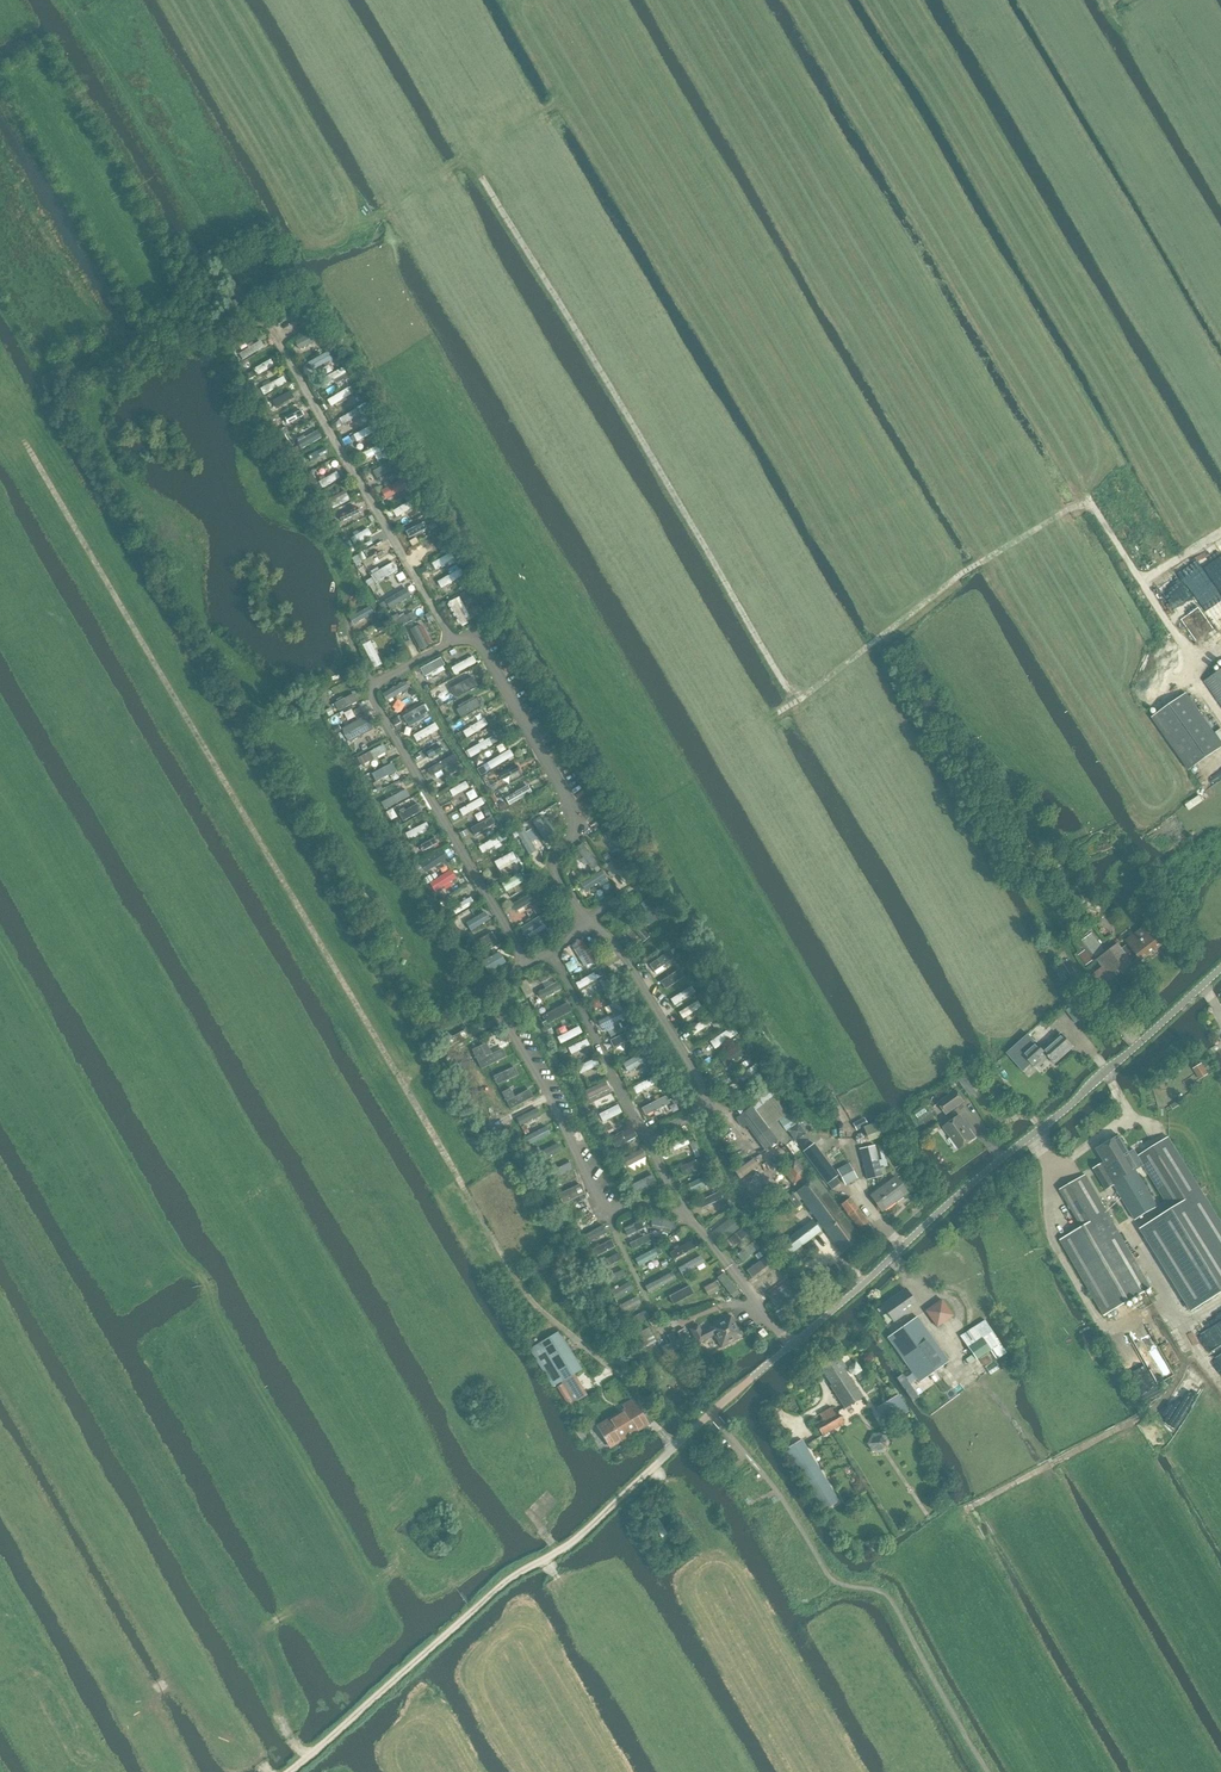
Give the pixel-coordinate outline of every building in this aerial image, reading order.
[(252,372),(245,376),(248,380),(255,377),(252,372)] [(316,382),(310,385),(313,391),(319,388),(316,382)] [(351,385),(346,388),(349,394),(354,391),(351,385)] [(259,391),(254,393),(257,399),(262,397),(259,391)] [(363,404),(356,408),(359,413),(366,409),(363,404)] [(286,427),(277,432),(280,436),(288,432),(286,427)] [(347,437),(341,441),(344,446),(350,443),(347,437)] [(308,464),(302,467),(305,472),(311,469),(308,464)] [(425,516),(424,517),(427,523),(432,520),(429,514),(428,514),(427,514),(425,515),(425,516)] [(362,563),(357,555),(351,558),(356,566),(362,563)] [(371,579),(365,582),(368,587),(374,583),(371,579)] [(466,591),(460,594),(462,599),(468,596),(466,591)] [(430,613),(425,615),(428,622),(433,619),(430,613)] [(364,636),(358,638),(361,645),(367,642),(364,637),(364,636)] [(1204,681),(1220,704),(1220,669),(1204,681)] [(1220,748),(1220,746),(1185,695),(1154,717),(1191,769),(1220,748)] [(461,734),(455,738),(458,743),(464,739),(461,734)] [(442,737),(433,741),(436,746),(445,742),(442,737)] [(482,766),(476,770),(480,777),(486,773),(482,766)] [(461,775),(456,778),(458,783),(464,780),(461,775)] [(471,780),(466,783),(469,789),(475,785),(471,780)] [(486,806),(482,808),(484,812),(486,817),(490,816),(488,810),(486,806)] [(465,831),(459,834),(461,839),(468,835),(465,831)] [(502,834),(496,838),(500,843),(505,839),(502,834)] [(1025,862),(1035,858),(1031,847),(1021,850),(1025,862)] [(637,868),(633,871),(636,877),(641,874),(637,868)] [(543,905),(536,909),(539,914),(545,910),(543,905)] [(1140,961),(1161,945),(1147,926),(1125,941),(1129,947),(1123,951),(1118,945),(1097,960),(1110,976),(1137,956),(1140,961)] [(1086,952),(1079,957),(1086,967),(1093,961),(1086,952)] [(599,958),(593,962),(596,967),(598,967),(603,965),(599,958)] [(1067,960),(1062,963),(1071,976),(1075,973),(1067,960)] [(615,992),(608,995),(611,1000),(617,997),(615,992)] [(618,1002),(609,1006),(613,1015),(622,1011),(618,1002)] [(1028,1034),(1006,1053),(1022,1071),(1031,1064),(1034,1067),(1047,1056),(1054,1064),(1074,1048),(1061,1034),(1042,1050),(1028,1034)] [(1199,1078),(1213,1070),(1207,1060),(1193,1069),(1199,1078)] [(971,1099),(983,1089),(971,1073),(959,1082),(971,1099)] [(791,1141),(776,1122),(784,1116),(786,1115),(774,1097),(777,1095),(768,1083),(734,1108),(740,1116),(751,1108),(776,1141),(785,1146),(791,1141)] [(946,1114),(963,1102),(955,1091),(938,1104),(946,1114)] [(739,1117),(735,1119),(742,1129),(746,1126),(764,1150),(776,1141),(751,1108),(740,1116),(739,1117)] [(796,1123),(789,1113),(786,1115),(784,1116),(791,1126),(796,1123)] [(960,1150),(975,1139),(960,1117),(944,1128),(960,1150)] [(798,1123),(787,1131),(794,1141),(805,1133),(798,1123)] [(877,1123),(864,1128),(867,1136),(880,1131),(877,1123)] [(726,1125),(720,1129),(723,1134),(730,1130),(726,1125)] [(605,1128),(599,1131),(604,1139),(609,1136),(605,1128)] [(1110,1142),(1105,1144),(1112,1155),(1114,1154),(1116,1156),(1119,1155),(1121,1158),(1125,1156),(1128,1162),(1130,1161),(1136,1170),(1143,1166),(1137,1156),(1134,1150),(1129,1153),(1119,1136),(1117,1138),(1115,1137),(1112,1139),(1112,1141),(1110,1142)] [(1137,1156),(1143,1166),(1171,1211),(1155,1220),(1141,1229),(1191,1311),(1220,1293),(1220,1223),(1168,1138),(1148,1150),(1137,1156)] [(798,1150),(791,1141),(785,1146),(793,1155),(798,1150)] [(837,1175),(813,1143),(802,1152),(826,1184),(837,1175)] [(1104,1162),(1093,1170),(1106,1190),(1114,1185),(1135,1221),(1157,1207),(1136,1170),(1130,1161),(1128,1162),(1125,1156),(1121,1158),(1119,1155),(1116,1156),(1114,1154),(1112,1155),(1105,1144),(1103,1145),(1102,1145),(1099,1147),(1098,1148),(1096,1150),(1104,1162)] [(866,1180),(881,1176),(877,1162),(874,1147),(859,1151),(866,1180)] [(740,1158),(736,1161),(741,1168),(745,1164),(740,1158)] [(794,1188),(809,1177),(795,1159),(781,1169),(794,1188)] [(880,1161),(877,1162),(881,1176),(886,1175),(884,1168),(887,1167),(885,1160),(884,1160),(880,1161)] [(711,1161),(706,1164),(710,1171),(715,1168),(711,1161)] [(845,1186),(857,1180),(849,1165),(837,1171),(845,1186)] [(1104,1315),(1150,1289),(1151,1288),(1085,1175),(1060,1190),(1081,1227),(1060,1239),(1104,1315)] [(881,1212),(906,1194),(895,1178),(870,1196),(881,1212)] [(840,1253),(859,1239),(815,1180),(796,1193),(840,1253)] [(792,1194),(787,1197),(796,1209),(801,1205),(792,1194)] [(858,1229),(866,1223),(849,1199),(840,1205),(858,1229)] [(791,1254),(820,1232),(811,1221),(782,1243),(791,1254)] [(715,1283),(704,1288),(707,1295),(719,1289),(715,1283)] [(906,1290),(882,1307),(893,1322),(917,1305),(906,1290)] [(941,1300),(925,1311),(937,1328),(953,1316),(941,1300)] [(698,1325),(690,1330),(697,1344),(707,1339),(713,1336),(720,1349),(741,1337),(731,1316),(710,1327),(702,1331),(698,1325)] [(918,1382),(947,1362),(916,1318),(888,1339),(918,1382)] [(524,1330),(520,1323),(514,1327),(518,1334),(524,1330)] [(762,1329),(757,1333),(762,1339),(767,1335),(762,1329)] [(559,1333),(530,1351),(540,1368),(551,1362),(570,1350),(559,1333)] [(982,1338),(968,1348),(975,1360),(990,1351),(982,1338)] [(1000,1344),(990,1351),(996,1360),(1006,1353),(1000,1344)] [(551,1362),(540,1368),(552,1387),(561,1382),(573,1374),(581,1369),(570,1350),(551,1362)] [(844,1409),(862,1398),(843,1370),(845,1368),(838,1358),(820,1370),(830,1386),(829,1386),(844,1409)] [(849,1366),(848,1371),(850,1375),(855,1376),(861,1371),(855,1362),(849,1366)] [(586,1395),(573,1374),(561,1382),(574,1403),(586,1395)] [(897,1378),(896,1379),(911,1400),(917,1396),(902,1375),(897,1378)] [(560,1383),(555,1387),(567,1407),(572,1404),(560,1383)] [(885,1426),(907,1413),(897,1396),(875,1409),(885,1426)] [(610,1446),(647,1424),(632,1401),(623,1406),(626,1410),(598,1427),(610,1446)] [(834,1414),(830,1409),(812,1419),(822,1436),(843,1424),(836,1413),(834,1414)] [(821,1512),(837,1503),(802,1441),(786,1450),(821,1512)]
